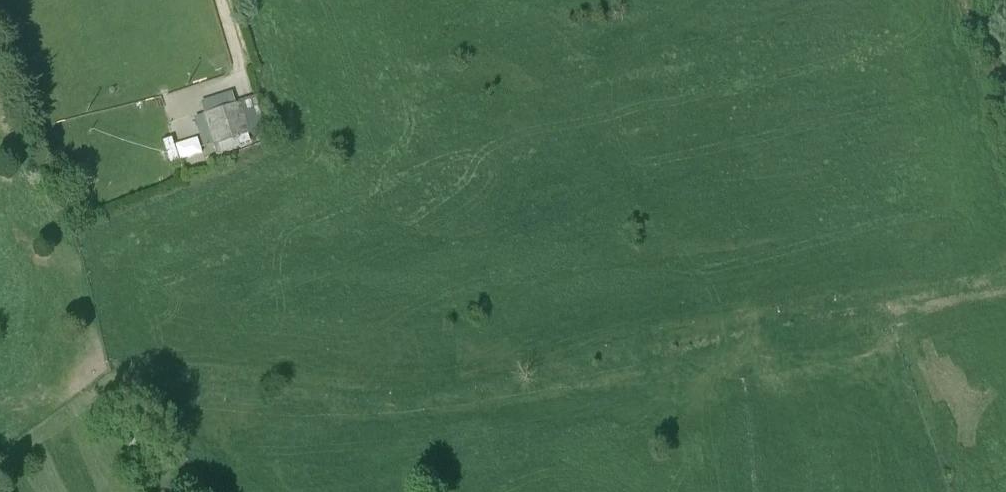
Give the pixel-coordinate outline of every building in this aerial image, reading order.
[(199,104),(212,146),(265,130),(255,97),(233,103),(231,94),(199,104)]
